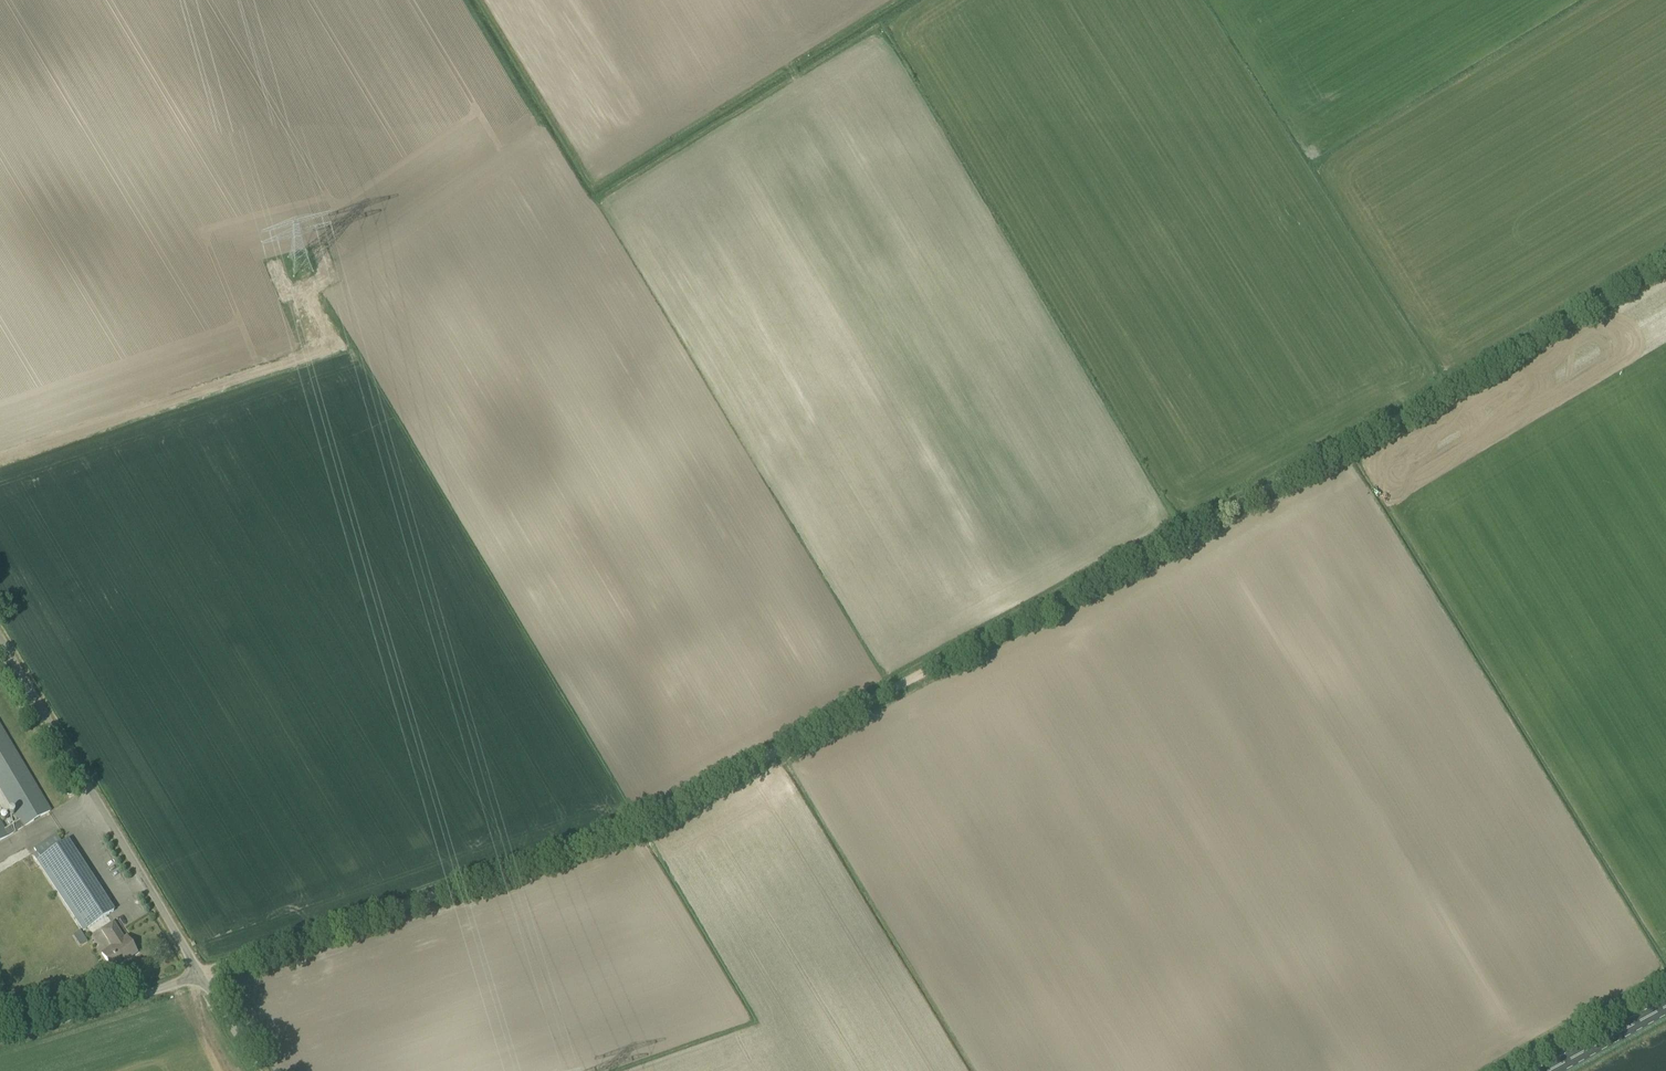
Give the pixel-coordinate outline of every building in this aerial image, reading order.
[(12,810),(18,821),(6,829),(0,819),(0,841),(50,812),(0,727),(0,790),(12,810)] [(56,834),(47,840),(34,849),(40,857),(37,859),(84,931),(114,911),(67,840),(62,843),(56,834)] [(113,923),(101,930),(112,947),(101,954),(112,969),(112,968),(122,961),(123,962),(137,953),(127,937),(123,939),(113,923)]
